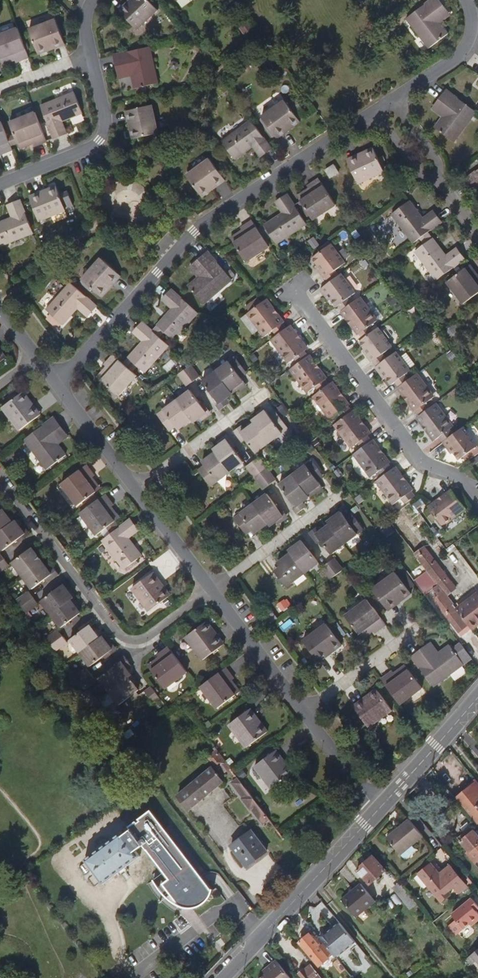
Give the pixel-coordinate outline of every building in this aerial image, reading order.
[(135,0),(129,0),(119,9),(122,12),(135,0)] [(157,9),(149,0),(135,0),(122,12),(136,28),(157,9)] [(436,12),(446,4),(443,0),(429,0),(409,15),(431,45),(450,30),(442,20),(436,12)] [(452,12),(446,4),(436,12),(442,20),(452,12)] [(63,41),(56,20),(30,29),(38,54),(48,50),(47,47),(63,41)] [(247,33),(256,28),(250,20),(242,26),(247,33)] [(19,28),(0,34),(0,57),(13,53),(15,60),(16,62),(29,57),(19,28)] [(48,50),(65,45),(63,41),(47,47),(48,50)] [(157,81),(149,45),(114,53),(117,66),(129,63),(132,73),(134,87),(157,81)] [(13,53),(0,57),(0,59),(2,64),(15,60),(13,53)] [(132,73),(129,63),(117,66),(119,76),(132,73)] [(223,85),(215,91),(220,99),(229,92),(223,85)] [(455,141),(477,112),(449,90),(441,100),(452,108),(446,116),(437,127),(455,141)] [(62,121),(82,114),(75,93),(41,106),(53,138),(66,134),(62,121)] [(289,103),(296,111),(302,106),(295,98),(289,103)] [(300,121),(285,100),(262,116),(275,134),(290,124),(292,127),(300,121)] [(452,108),(441,100),(435,107),(446,116),(452,108)] [(157,131),(152,104),(129,109),(133,125),(130,126),(132,137),(157,131)] [(47,141),(36,112),(10,122),(15,136),(18,143),(32,138),(34,144),(34,146),(47,141)] [(1,120),(0,121),(0,151),(1,154),(13,149),(11,145),(8,138),(1,120)] [(273,148),(253,120),(224,141),(237,159),(255,145),(263,156),(273,148)] [(278,137),(292,127),(290,124),(275,134),(278,137)] [(18,143),(15,136),(8,138),(11,145),(18,143)] [(20,149),(34,144),(32,138),(18,143),(20,149)] [(384,173),(373,150),(348,161),(359,184),(384,173)] [(224,176),(211,158),(189,175),(204,196),(213,190),(210,187),(224,176)] [(340,173),(335,166),(326,171),(331,179),(340,173)] [(467,180),(475,190),(477,188),(477,171),(467,180)] [(213,190),(227,180),(224,176),(210,187),(213,190)] [(336,206),(320,180),(308,187),(310,189),(313,194),(302,202),(313,219),(336,206)] [(64,210),(55,185),(45,189),(46,194),(31,200),(38,219),(64,210)] [(31,200),(46,194),(45,189),(29,195),(31,200)] [(302,202),(313,194),(310,189),(299,197),(302,202)] [(277,244),(308,224),(289,195),(277,203),(284,213),(259,230),(263,236),(270,232),(277,244)] [(20,200),(8,204),(12,217),(0,221),(0,244),(33,232),(20,200)] [(427,233),(439,223),(431,213),(422,220),(409,202),(391,215),(413,243),(421,237),(427,233)] [(259,230),(253,221),(241,228),(243,231),(247,236),(235,243),(247,262),(270,247),(263,236),(259,230)] [(247,236),(243,231),(232,238),(235,243),(247,236)] [(460,263),(464,260),(456,250),(446,258),(427,233),(421,237),(427,244),(415,253),(437,281),(453,268),(460,263)] [(345,263),(331,245),(312,259),(322,271),(320,273),(324,279),(334,271),(345,263)] [(204,305),(233,281),(209,253),(199,262),(207,272),(199,278),(189,287),(204,305)] [(108,285),(119,272),(104,259),(84,280),(104,296),(111,288),(108,285)] [(207,272),(199,262),(191,269),(199,278),(207,272)] [(465,269),(460,263),(453,268),(458,274),(465,269)] [(477,276),(469,265),(465,269),(473,280),(477,276)] [(477,292),(477,276),(473,280),(465,269),(458,274),(447,282),(463,303),(477,292)] [(328,284),(339,277),(334,271),(324,279),(328,284)] [(111,288),(123,275),(119,272),(108,285),(111,288)] [(348,299),(355,293),(341,275),(339,277),(328,284),(320,290),(324,296),(327,294),(336,307),(338,306),(348,299)] [(98,306),(73,284),(49,310),(53,314),(57,317),(53,322),(60,328),(64,323),(65,324),(80,307),(90,315),(98,306)] [(174,341),(199,314),(197,313),(173,291),(164,301),(173,309),(154,331),(159,336),(164,331),(174,341)] [(376,322),(364,306),(366,305),(361,298),(353,304),(342,312),(359,334),(369,327),(376,322)] [(342,312),(353,304),(348,299),(338,306),(342,312)] [(282,325),(264,302),(247,315),(259,331),(258,333),(263,340),(271,333),(282,325)] [(53,322),(57,317),(53,314),(49,318),(53,322)] [(146,373),(170,346),(159,336),(154,331),(144,323),(135,333),(145,342),(124,364),(130,370),(135,364),(146,373)] [(275,338),(285,330),(282,325),(271,333),(275,338)] [(363,340),(373,332),(369,327),(359,334),(363,340)] [(305,351),(288,328),(285,330),(275,338),(270,342),(274,349),(276,348),(288,364),(293,360),(304,353),(305,351)] [(392,347),(378,328),(373,332),(363,340),(359,343),(369,355),(366,357),(371,363),(381,356),(392,347)] [(405,375),(411,370),(396,352),(385,361),(375,368),(379,374),(382,372),(391,385),(395,382),(405,375)] [(297,365),(307,358),(304,353),(293,360),(297,365)] [(119,397),(138,377),(130,370),(124,364),(115,356),(105,366),(108,368),(113,372),(103,382),(119,397)] [(375,368),(385,361),(381,356),(371,363),(375,368)] [(243,378),(239,373),(245,369),(237,358),(217,372),(232,391),(245,382),(243,378)] [(325,381),(307,358),(297,365),(289,372),(294,379),(296,378),(308,394),(315,389),(325,381)] [(201,377),(193,365),(186,370),(195,382),(201,377)] [(103,382),(113,372),(108,368),(98,377),(103,382)] [(243,378),(248,374),(245,369),(239,373),(243,378)] [(195,382),(186,370),(180,374),(189,386),(195,382)] [(232,391),(217,372),(204,382),(210,391),(220,404),(217,406),(221,411),(229,405),(225,401),(233,394),(232,391)] [(433,398),(421,382),(423,380),(418,374),(409,380),(399,388),(416,411),(426,403),(433,398)] [(399,388),(409,380),(405,375),(395,382),(399,388)] [(318,393),(328,385),(325,381),(315,389),(318,393)] [(348,407),(330,384),(328,385),(318,393),(313,397),(325,412),(324,414),(329,421),(338,415),(348,407)] [(38,416),(28,402),(31,400),(24,391),(3,406),(20,429),(38,416)] [(209,413),(198,399),(193,391),(179,401),(193,420),(195,423),(209,413)] [(41,414),(31,400),(28,402),(38,416),(41,414)] [(193,420),(179,401),(159,415),(167,426),(174,422),(177,426),(180,430),(193,420)] [(420,416),(430,409),(426,403),(416,411),(420,416)] [(452,428),(440,412),(442,410),(437,404),(430,409),(420,416),(418,418),(435,440),(439,438),(450,430),(452,428)] [(341,420),(352,412),(348,407),(338,415),(341,420)] [(270,443),(289,429),(281,418),(275,422),(272,418),(268,412),(254,421),(256,424),(270,443)] [(370,435),(352,412),(341,420),(334,425),(347,442),(345,443),(351,449),(357,444),(367,437),(370,435)] [(275,422),(281,418),(278,413),(272,418),(275,422)] [(58,444),(52,436),(62,428),(54,417),(24,439),(47,469),(66,455),(58,444)] [(171,430),(177,426),(174,422),(167,426),(171,430)] [(270,443),(256,424),(247,431),(244,426),(236,432),(240,436),(243,435),(250,445),(256,453),(270,443)] [(68,436),(62,428),(52,436),(58,444),(68,436)] [(464,428),(454,435),(453,436),(443,443),(447,449),(450,447),(460,460),(477,446),(464,428)] [(443,443),(453,436),(454,435),(450,430),(439,438),(443,443)] [(361,449),(371,442),(367,437),(357,444),(361,449)] [(231,472),(244,462),(238,454),(229,440),(215,450),(218,453),(231,472)] [(388,465),(371,442),(361,449),(352,456),(357,463),(359,461),(371,478),(378,473),(388,465)] [(231,472),(218,453),(204,463),(207,466),(210,471),(204,475),(212,486),(231,472)] [(268,469),(259,457),(253,462),(262,474),(268,469)] [(318,481),(315,476),(321,472),(313,461),(294,475),(308,494),(321,485),(318,481)] [(262,474),(253,462),(247,466),(256,478),(262,474)] [(96,492),(87,481),(92,477),(95,476),(87,465),(62,483),(78,505),(90,496),(96,492)] [(381,477),(392,470),(388,465),(378,473),(381,477)] [(204,475),(210,471),(207,466),(200,471),(204,475)] [(410,491),(393,468),(392,470),(381,477),(375,483),(380,489),(381,488),(393,504),(400,499),(410,491)] [(277,480),(268,469),(262,474),(270,485),(277,480)] [(318,481),(324,476),(321,472),(315,476),(318,481)] [(270,485),(262,474),(256,478),(264,490),(270,485)] [(308,494),(294,475),(280,485),(286,493),(297,507),(293,509),(296,514),(304,508),(301,504),(310,497),(308,494)] [(100,489),(92,477),(87,481),(96,492),(100,489)] [(404,504),(414,496),(410,491),(400,499),(404,504)] [(100,498),(96,492),(90,496),(95,502),(100,498)] [(466,510),(452,492),(425,512),(432,522),(437,518),(442,525),(458,514),(459,516),(466,510)] [(114,521),(106,510),(111,507),(114,505),(105,494),(100,498),(95,502),(81,512),(97,534),(109,525),(113,532),(119,527),(114,521)] [(284,517),(274,502),(268,495),(255,504),(269,523),(271,526),(284,517)] [(269,523),(255,504),(235,519),(244,530),(250,525),(254,530),(256,533),(269,523)] [(119,518),(111,507),(106,510),(114,521),(119,518)] [(14,523),(4,510),(0,513),(0,534),(14,523)] [(363,528),(355,517),(349,521),(346,516),(341,510),(328,520),(330,523),(344,542),(363,528)] [(355,517),(352,512),(346,516),(349,521),(355,517)] [(403,513),(390,522),(394,528),(407,519),(403,513)] [(141,556),(127,538),(138,530),(130,519),(119,527),(113,532),(102,540),(124,568),(141,556)] [(396,527),(414,552),(425,544),(408,519),(396,527)] [(17,521),(14,523),(0,534),(0,544),(5,551),(14,544),(26,535),(17,521)] [(344,542),(330,523),(320,530),(316,526),(310,531),(313,536),(316,534),(325,545),(330,552),(344,542)] [(247,535),(254,530),(250,525),(244,530),(247,535)] [(318,561),(313,553),(302,540),(289,549),(291,552),(305,571),(318,561)] [(24,576),(43,562),(32,548),(22,556),(14,563),(24,576)] [(286,586),(305,571),(291,552),(278,562),(280,566),(284,570),(278,575),(286,586)] [(343,568),(334,557),(328,561),(337,573),(343,568)] [(10,565),(5,559),(0,563),(0,571),(10,565)] [(337,573),(328,561),(322,566),(330,577),(337,573)] [(60,575),(54,568),(49,571),(43,562),(24,576),(34,589),(42,583),(52,575),(54,579),(60,575)] [(278,575),(284,570),(280,566),(274,570),(278,575)] [(411,593),(395,572),(373,588),(386,606),(400,597),(402,599),(411,593)] [(163,586),(153,573),(150,575),(160,588),(163,586)] [(425,596),(437,586),(427,573),(415,582),(425,596)] [(170,595),(163,586),(160,588),(150,575),(132,588),(149,611),(170,595)] [(471,581),(459,591),(447,599),(471,628),(477,622),(477,590),(471,581)] [(71,601),(74,599),(65,585),(51,596),(42,602),(52,615),(71,601)] [(23,606),(34,598),(30,592),(18,600),(23,606)] [(467,627),(442,594),(435,599),(460,631),(467,627)] [(388,609),(402,599),(400,597),(386,606),(388,609)] [(27,612),(39,604),(34,598),(23,606),(27,612)] [(386,624),(367,599),(346,614),(359,633),(370,625),(374,630),(375,631),(386,624)] [(82,614),(71,601),(52,615),(63,628),(71,622),(82,614)] [(276,618),(270,610),(263,615),(269,623),(276,618)] [(221,648),(211,634),(214,632),(207,623),(186,638),(203,661),(221,648)] [(341,643),(326,623),(302,640),(316,658),(330,648),(332,650),(341,643)] [(363,638),(374,630),(370,625),(359,633),(363,638)] [(82,653),(100,639),(91,626),(80,634),(72,640),(82,653)] [(52,644),(63,637),(59,631),(48,639),(52,644)] [(224,645),(214,632),(211,634),(221,648),(224,645)] [(56,651),(68,643),(63,637),(52,644),(56,651)] [(113,650),(103,637),(100,639),(82,653),(92,666),(99,661),(113,650)] [(438,653),(430,643),(421,649),(429,659),(438,653)] [(468,653),(461,643),(452,649),(459,659),(468,653)] [(432,686),(462,664),(459,659),(452,649),(449,645),(438,653),(429,659),(421,649),(410,657),(432,686)] [(166,689),(187,673),(169,648),(158,656),(159,658),(164,664),(153,672),(166,689)] [(318,660),(332,650),(330,648),(316,658),(318,660)] [(130,677),(132,676),(125,667),(131,663),(128,660),(125,655),(120,659),(122,663),(108,673),(100,678),(111,691),(130,677)] [(153,672),(164,664),(159,658),(149,666),(153,672)] [(397,677),(408,669),(404,664),(393,672),(397,677)] [(92,675),(87,669),(76,677),(81,683),(92,675)] [(399,703),(421,687),(408,669),(397,677),(393,672),(392,671),(381,679),(399,703)] [(236,697),(227,685),(232,682),(234,680),(226,670),(201,688),(218,710),(236,697)] [(85,688),(96,681),(92,675),(81,683),(85,688)] [(120,705),(139,691),(130,677),(111,691),(120,705)] [(156,693),(148,682),(143,686),(150,698),(156,693)] [(240,693),(232,682),(227,685),(236,697),(240,693)] [(368,726),(391,710),(376,689),(367,695),(369,698),(355,708),(368,726)] [(355,708),(369,698),(367,695),(353,705),(355,708)] [(261,722),(251,709),(248,711),(258,724),(261,722)] [(268,731),(261,722),(258,724),(248,711),(230,724),(246,747),(268,731)] [(287,765),(276,751),(274,753),(284,767),(287,765)] [(188,811),(224,783),(216,773),(227,765),(218,753),(209,759),(215,768),(178,796),(188,811)] [(293,773),(287,765),(284,767),(274,753),(256,766),(273,788),(293,773)] [(474,779),(469,783),(471,786),(459,796),(477,820),(477,784),(474,779)] [(269,820),(239,780),(233,785),(245,800),(244,801),(250,810),(251,809),(263,825),(269,820)] [(121,833),(139,857),(173,904),(196,905),(208,891),(146,812),(121,833)] [(402,853),(422,836),(408,819),(388,835),(402,853)] [(474,830),(461,841),(469,851),(467,853),(475,862),(477,860),(477,834),(474,830)] [(266,852),(251,831),(231,846),(246,867),(266,852)] [(139,857),(121,833),(85,860),(102,884),(115,875),(126,866),(139,857)] [(386,870),(373,855),(357,869),(370,884),(386,870)] [(466,886),(450,865),(439,874),(431,864),(418,874),(440,901),(449,894),(447,891),(453,886),(458,893),(466,886)] [(118,878),(129,870),(126,866),(115,875),(118,878)] [(375,899),(361,882),(342,897),(356,915),(375,899)] [(417,903),(401,884),(395,889),(411,908),(417,903)] [(477,918),(477,913),(468,901),(446,919),(458,934),(469,925),(477,918)] [(477,923),(477,918),(469,925),(472,928),(477,923)] [(337,958),(356,942),(340,922),(327,934),(321,938),(324,942),(334,954),(337,958)] [(320,946),(310,933),(300,941),(319,966),(329,958),(320,946)] [(334,954),(324,942),(320,946),(329,958),(334,954)] [(469,956),(475,963),(477,961),(477,949),(469,956)] [(278,959),(267,968),(270,971),(267,974),(262,977),(293,977),(278,959)] [(312,966),(306,971),(305,969),(299,973),(303,977),(322,977),(312,966)]
